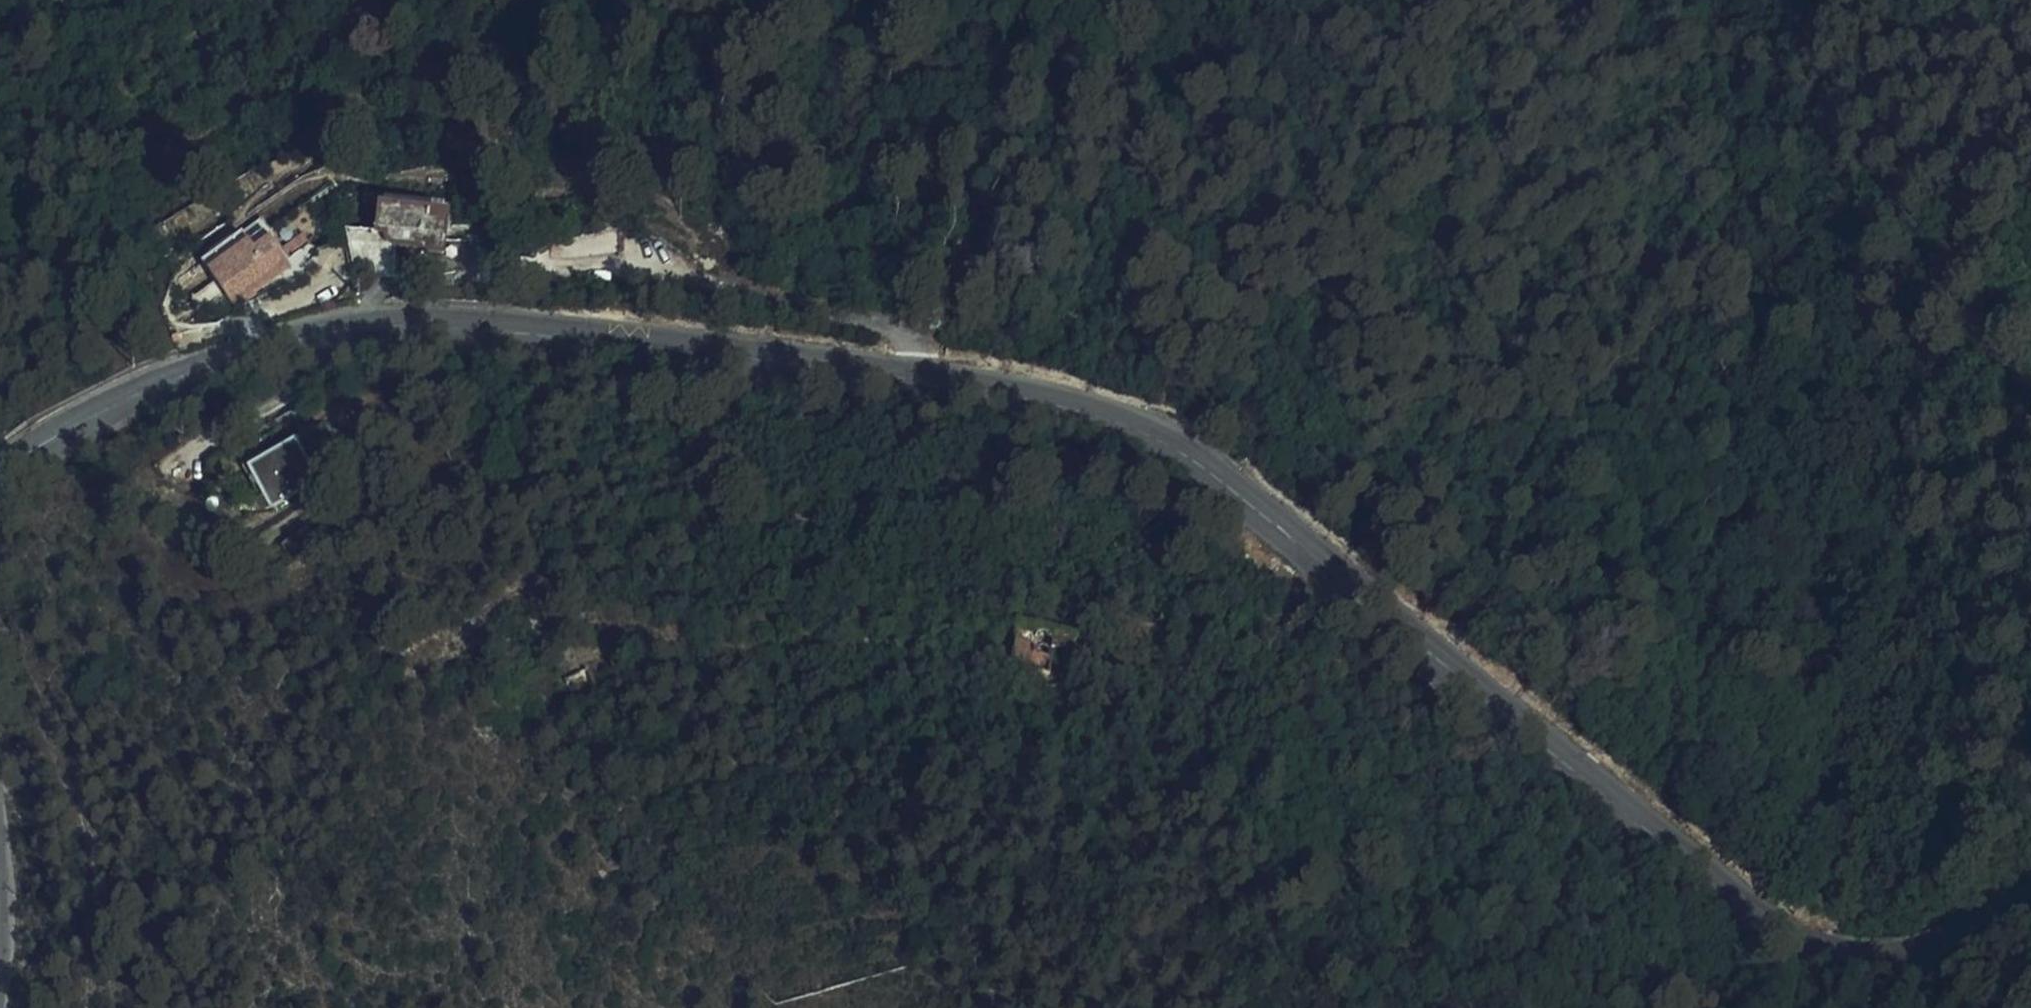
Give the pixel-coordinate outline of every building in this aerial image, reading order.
[(306,186),(306,189),(309,201),(333,197),(330,181),(306,186)] [(285,213),(280,201),(263,209),(268,221),(285,213)] [(344,232),(356,275),(392,277),(392,247),(420,250),(420,253),(444,255),(447,217),(374,208),(347,206),(346,206),(344,232)] [(326,242),(261,268),(270,285),(276,282),(332,256),(326,242)] [(270,285),(261,268),(259,266),(224,285),(237,303),(270,285)] [(312,473),(295,444),(250,469),(272,508),(312,486),(306,476),(312,473)] [(1066,667),(1070,636),(1016,629),(1011,667),(1050,672),(1050,665),(1066,667)] [(599,695),(587,671),(566,682),(577,705),(599,695)]
